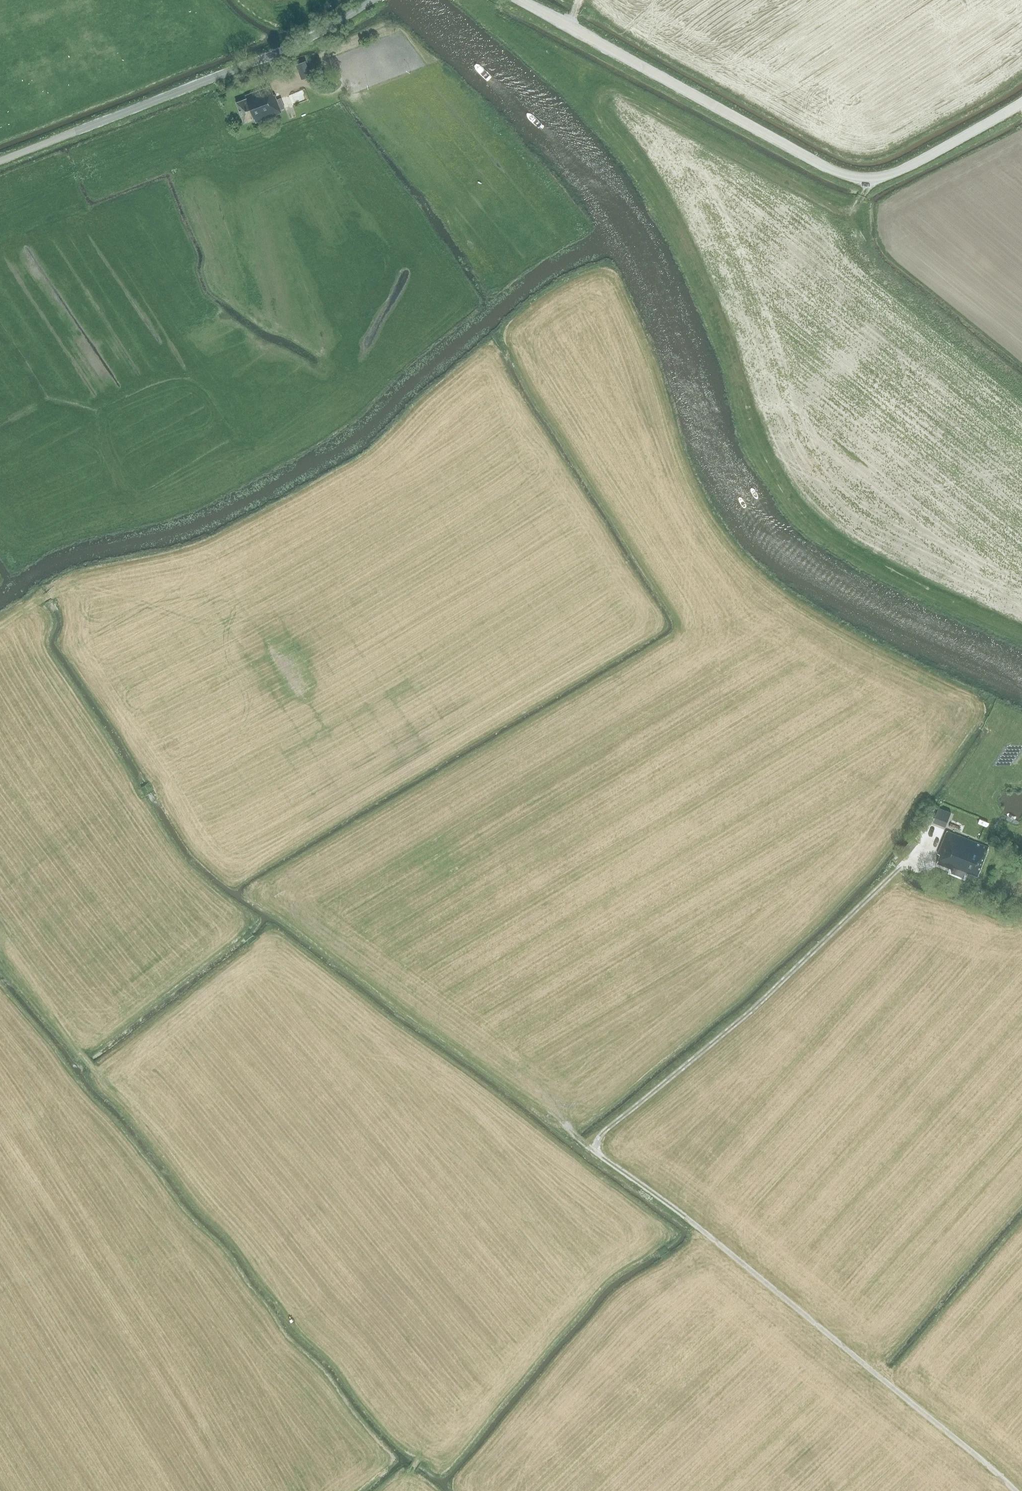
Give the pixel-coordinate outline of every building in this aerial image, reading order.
[(311,76),(305,61),(296,64),(302,80),(311,76)] [(280,110),(285,108),(281,98),(277,100),(274,94),(273,95),(270,86),(245,96),(246,99),(237,102),(244,123),(254,119),(255,123),(282,112),(280,110)] [(939,822),(945,824),(950,812),(938,807),(937,811),(943,813),(939,822)] [(989,847),(965,838),(947,831),(937,854),(940,855),(936,863),(964,875),(965,872),(977,876),(989,847)] [(903,849),(909,854),(918,843),(911,838),(903,849)]
